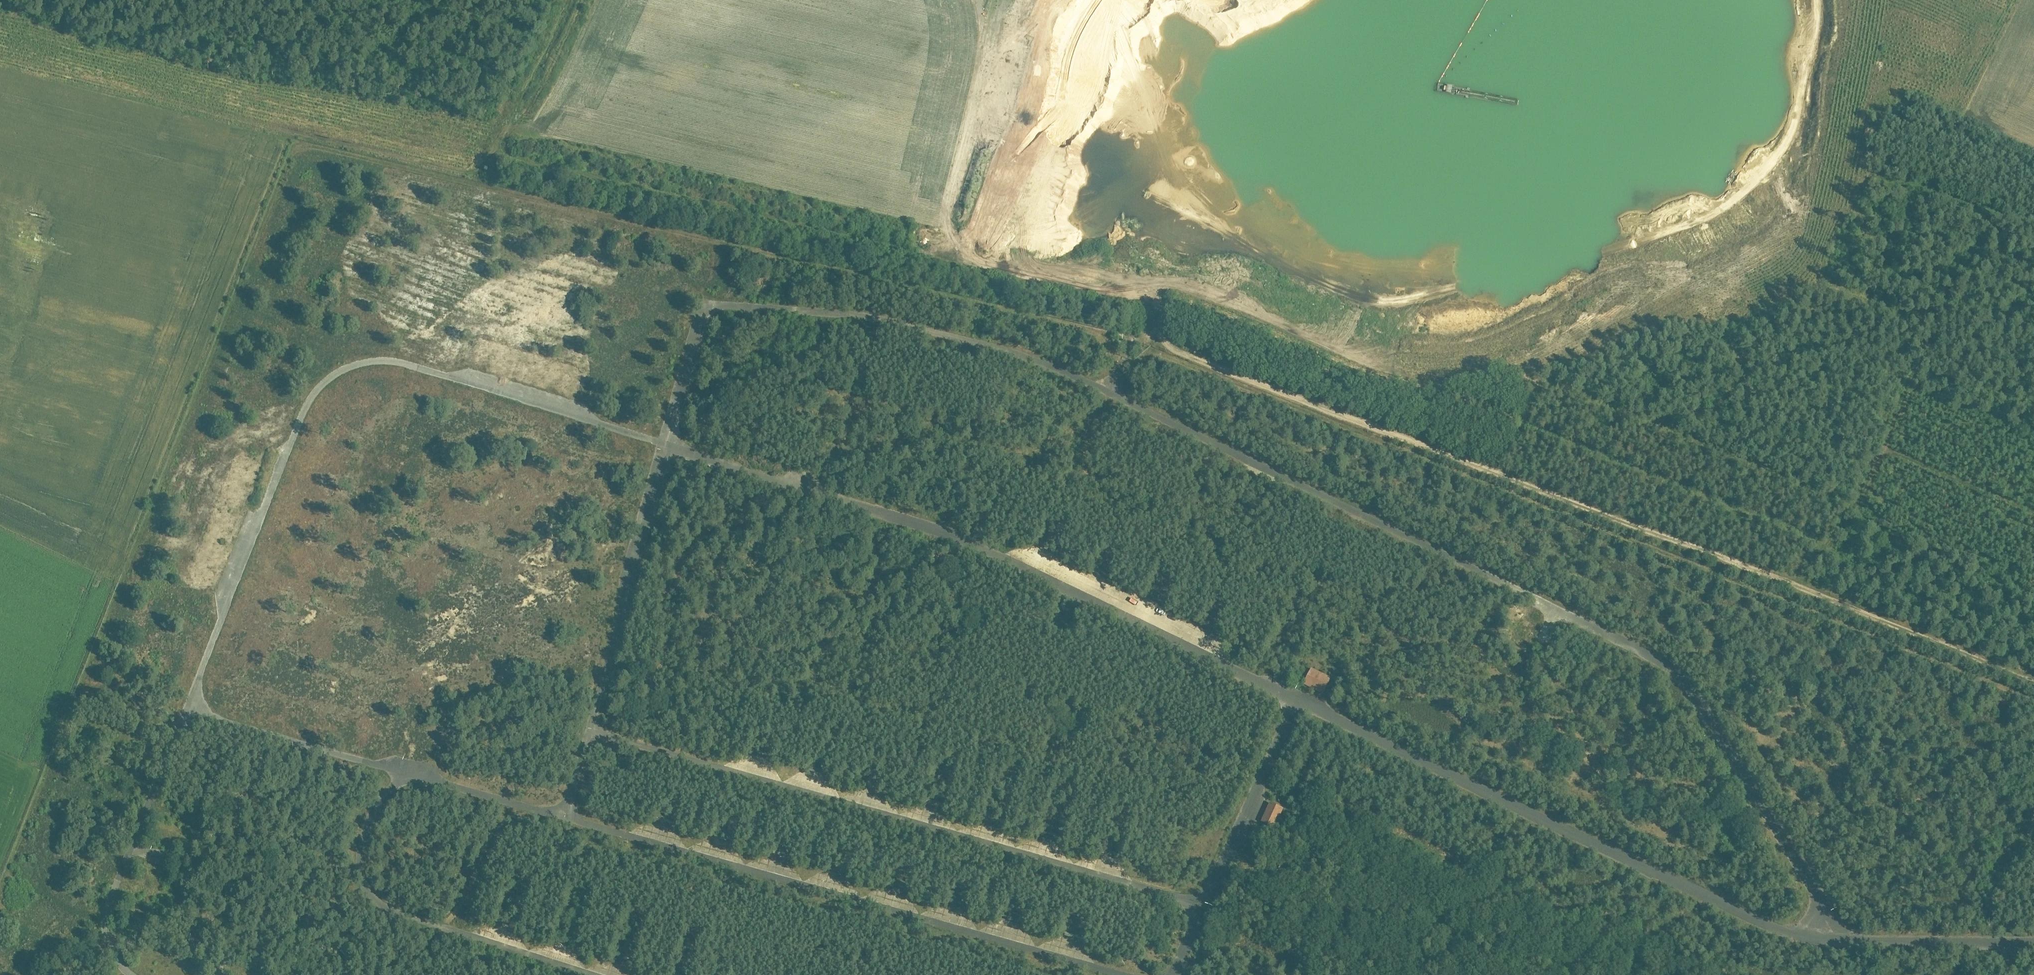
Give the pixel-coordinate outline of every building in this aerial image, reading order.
[(1316,670),(1308,686),(1329,696),(1337,681),(1316,670)] [(1271,836),(1284,809),(1271,803),(1258,830),(1271,836)]
